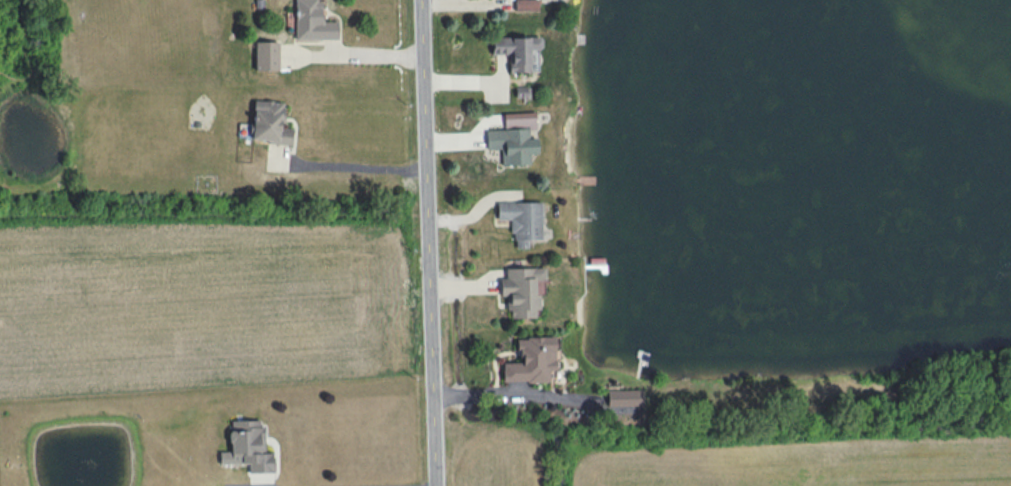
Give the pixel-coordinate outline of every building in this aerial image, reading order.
[(294,38),(337,39),(338,21),(322,21),(322,0),(295,0),(294,38)] [(538,0),(515,0),(515,10),(538,10),(538,0)] [(508,72),(539,72),(539,36),(491,37),(492,55),(508,54),(508,72)] [(255,42),(256,70),(279,69),(278,41),(255,42)] [(251,140),(291,144),(292,128),(282,127),(284,102),(254,100),(251,140)] [(535,112),(503,113),(503,127),(535,127),(535,112)] [(530,164),(530,153),(538,153),(537,138),(529,138),(528,128),(486,129),(486,149),(500,149),(501,165),(530,164)] [(542,239),(541,201),(497,202),(497,220),(512,219),(513,248),(528,248),(527,239),(542,239)] [(539,317),(538,294),(543,293),(543,282),(545,282),(545,267),(505,268),(505,278),(499,278),(499,295),(508,295),(509,318),(539,317)] [(555,337),(518,337),(518,362),(502,362),(502,382),(549,381),(549,371),(555,371),(555,337)] [(607,389),(607,407),(642,407),(642,390),(607,389)] [(273,472),(273,452),(264,452),(263,419),(229,420),(230,451),(219,451),(219,464),(248,463),(248,473),(273,472)]
